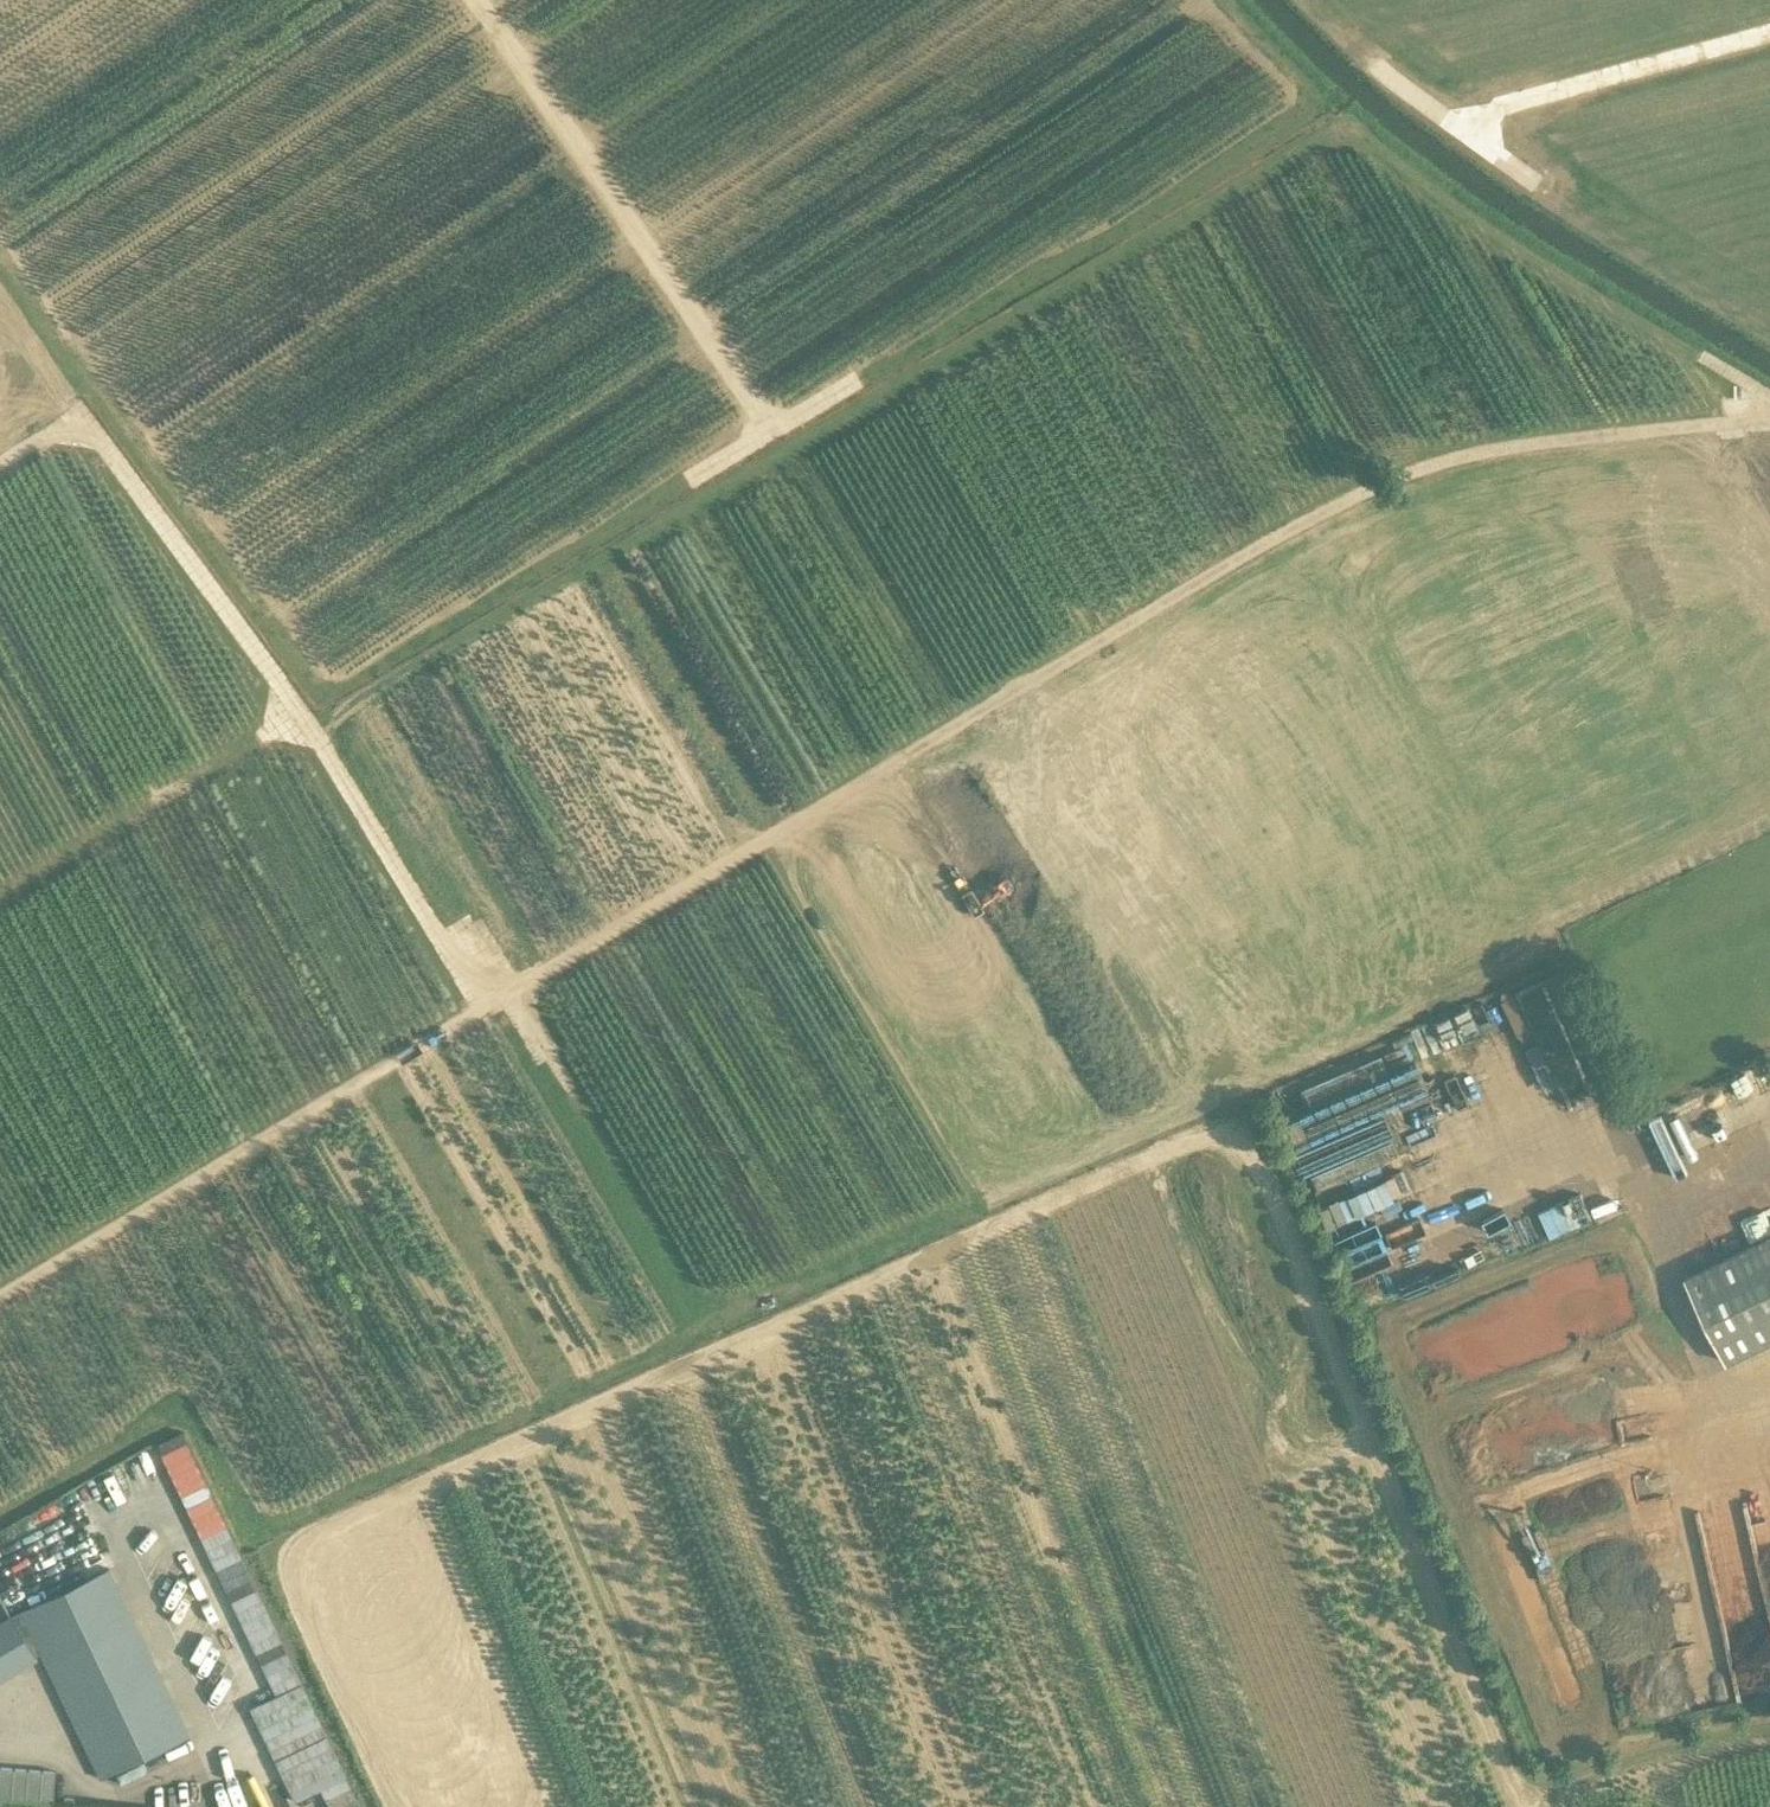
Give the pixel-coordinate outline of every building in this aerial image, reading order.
[(1348,1074),(1382,1063),(1379,1055),(1299,1082),(1307,1106),(1327,1099),(1326,1096),(1352,1087),(1348,1074)] [(1769,1341),(1769,1236),(1685,1278),(1726,1363),(1769,1341)] [(197,1521),(168,1533),(246,1716),(226,1725),(261,1806),(272,1806),(294,1798),(297,1806),(315,1798),(197,1521)] [(22,1609),(101,1777),(188,1735),(109,1567),(22,1609)] [(22,1609),(20,1610),(0,1622),(0,1680),(37,1658),(35,1655),(42,1652),(22,1609)] [(0,1766),(0,1794),(54,1799),(56,1770),(0,1766)]
